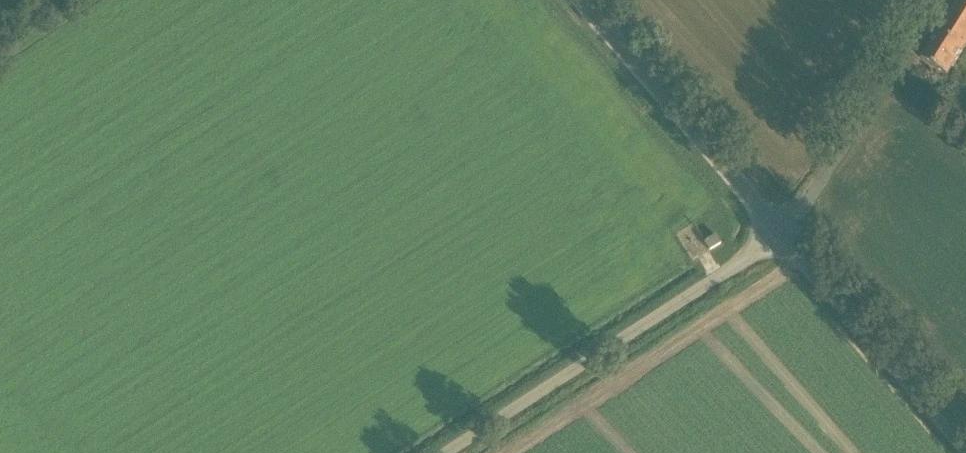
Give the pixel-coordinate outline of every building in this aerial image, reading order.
[(965,47),(965,45),(965,0),(960,0),(922,59),(947,75),(965,47)] [(705,243),(711,251),(721,244),(716,236),(705,243)]
